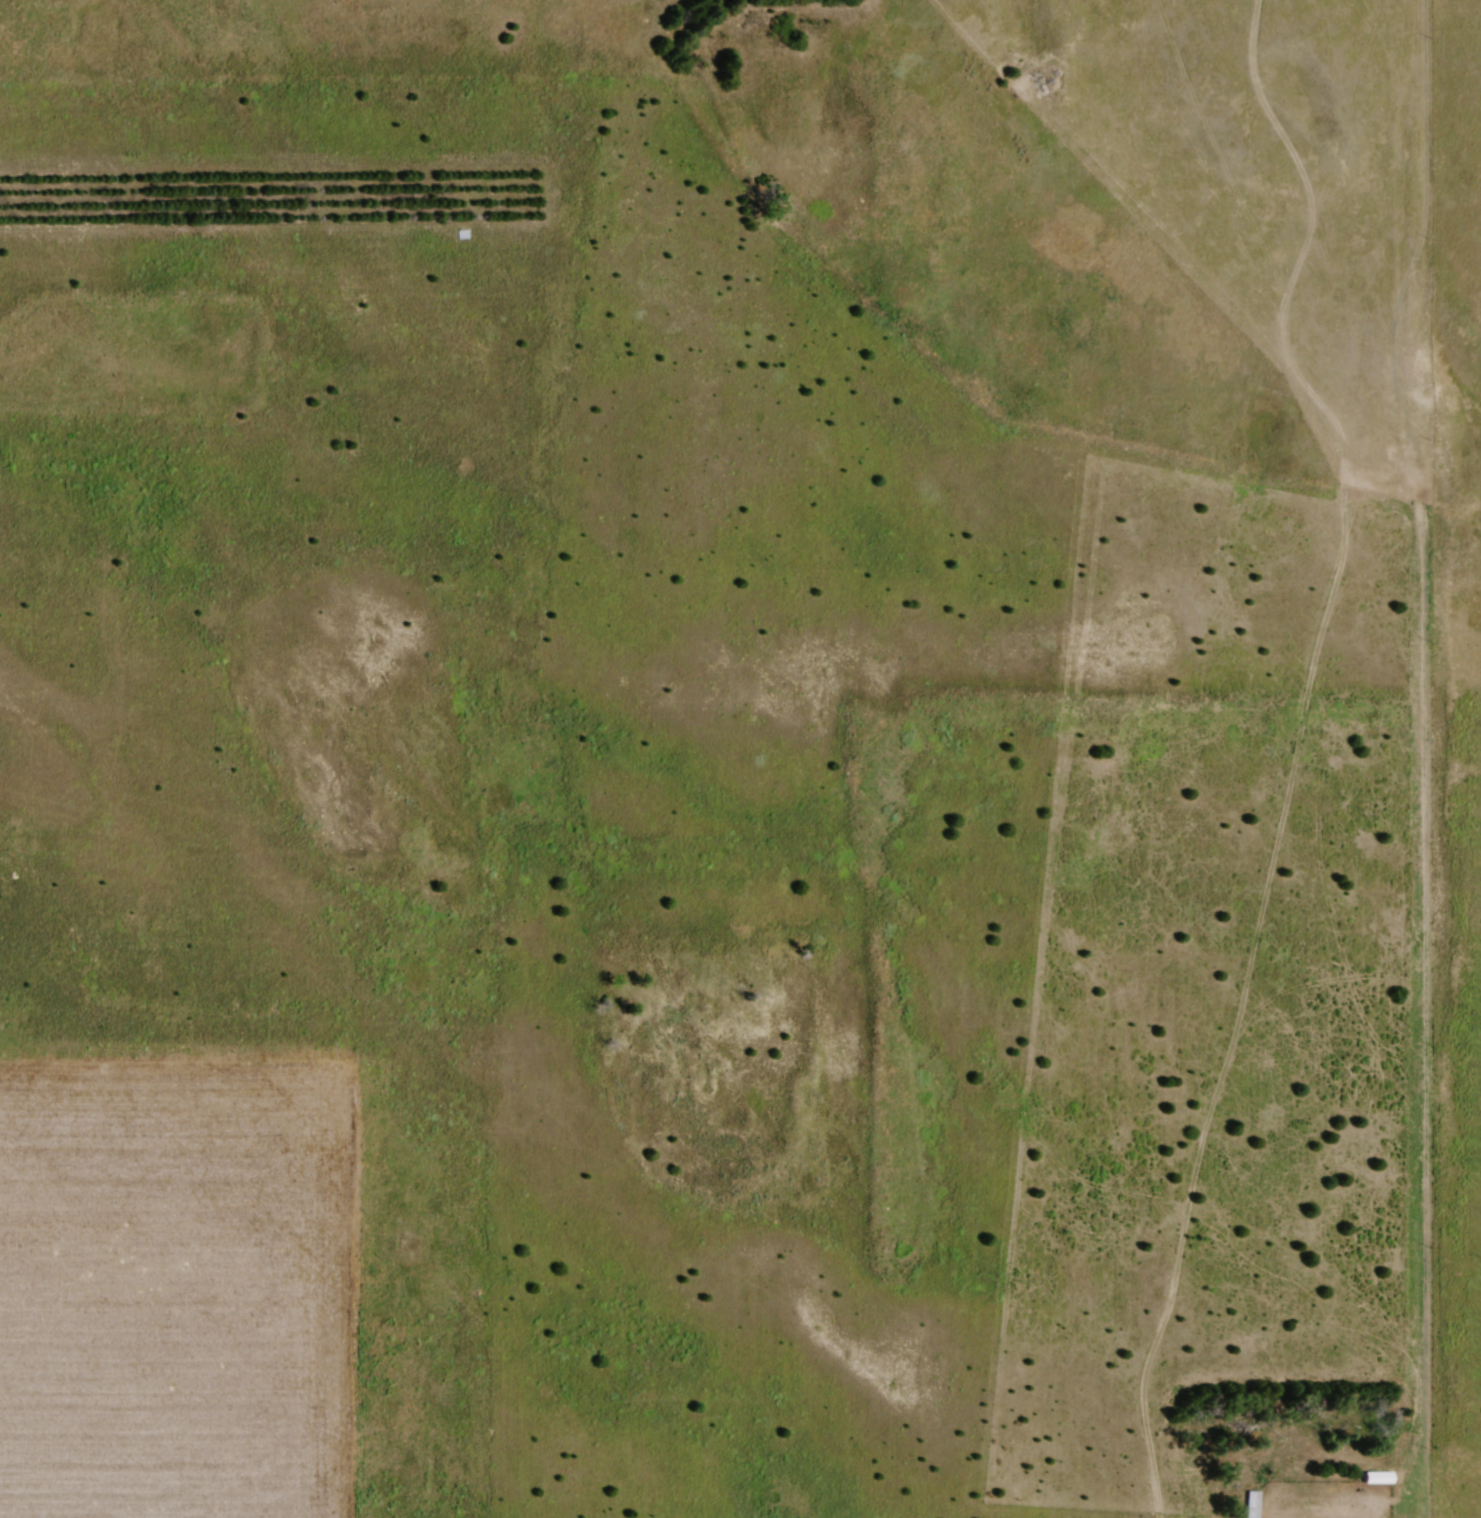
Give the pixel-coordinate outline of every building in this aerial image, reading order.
[(1392,1472),(1364,1472),(1364,1484),(1392,1484),(1392,1472)] [(1258,1492),(1247,1492),(1247,1517),(1258,1517),(1258,1492)]
